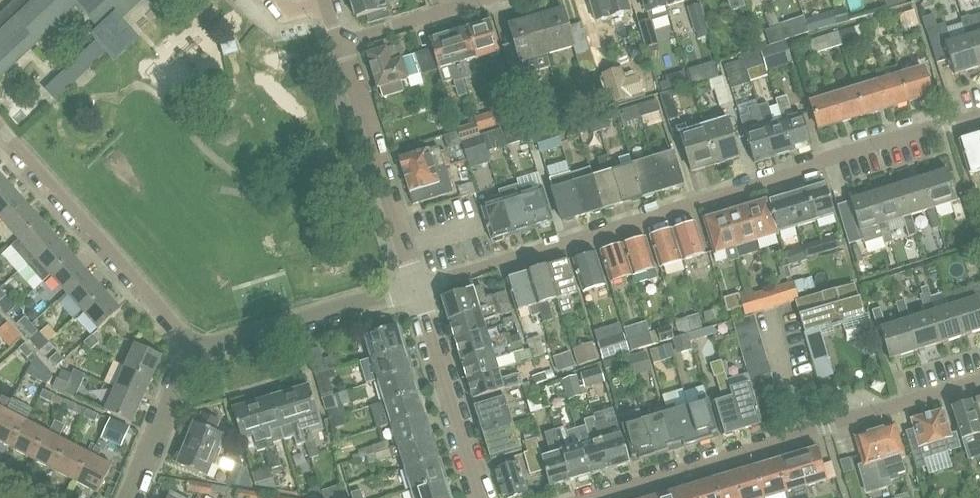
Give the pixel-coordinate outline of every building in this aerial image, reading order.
[(1,77),(77,5),(100,30),(104,33),(97,40),(97,39),(96,40),(97,41),(81,56),(77,52),(56,71),(60,75),(45,89),(45,90),(53,98),(55,100),(73,84),(90,68),(107,52),(108,53),(108,52),(114,58),(113,59),(114,59),(130,44),(129,44),(123,38),(131,30),(122,21),(122,22),(116,15),(132,0),(17,0),(7,9),(0,16),(0,76),(1,77)] [(355,18),(366,15),(388,8),(389,8),(387,0),(350,0),(355,18)] [(578,4),(584,25),(595,21),(630,11),(626,0),(589,0),(589,1),(578,4)] [(650,19),(650,21),(669,15),(666,6),(665,0),(643,0),(649,20),(650,19)] [(731,11),(745,7),(743,0),(728,0),(731,11)] [(962,17),(961,18),(967,37),(969,36),(979,67),(979,66),(979,13),(970,17),(969,15),(964,0),(957,0),(962,17)] [(699,4),(688,7),(695,31),(706,27),(699,4)] [(792,6),(776,11),(785,40),(801,35),(792,6)] [(388,8),(366,15),(369,24),(391,17),(388,8)] [(563,10),(536,18),(547,55),(574,47),(563,10)] [(902,28),(918,23),(914,10),(898,15),(902,28)] [(779,26),(765,30),(767,36),(756,39),(759,49),(761,49),(786,42),(785,40),(776,11),(775,12),(779,26)] [(813,17),(817,30),(836,24),(832,11),(813,17)] [(505,53),(520,103),(534,99),(526,74),(551,67),(547,55),(536,18),(509,26),(516,50),(505,53)] [(883,18),(861,25),(865,39),(873,36),(871,31),(876,29),(876,31),(886,28),(883,18)] [(657,43),(650,21),(650,19),(649,20),(639,23),(646,46),(657,43)] [(499,51),(490,22),(483,24),(482,23),(482,22),(481,22),(480,22),(467,26),(477,58),(499,51)] [(937,63),(949,59),(954,74),(979,67),(969,36),(967,37),(951,42),(945,23),(926,29),(937,63)] [(861,25),(854,27),(858,41),(865,39),(861,25)] [(453,33),(448,34),(463,79),(464,79),(471,77),(467,61),(477,58),(467,26),(455,29),(454,30),(453,31),(453,32),(453,33)] [(429,40),(438,70),(449,66),(454,82),(456,89),(466,86),(464,79),(463,79),(448,34),(443,36),(442,35),(441,35),(441,34),(440,34),(439,34),(432,36),(431,37),(430,38),(430,39),(430,40),(429,40)] [(824,35),(817,38),(821,52),(829,49),(824,35)] [(817,38),(809,40),(813,54),(821,52),(817,38)] [(223,57),(239,52),(235,41),(220,45),(223,57)] [(794,67),(786,42),(761,49),(766,65),(765,65),(768,75),(794,67)] [(400,80),(408,78),(421,74),(421,75),(436,70),(430,49),(414,54),(405,57),(401,44),(395,46),(387,48),(386,47),(366,53),(377,88),(379,87),(382,97),(404,90),(400,80)] [(741,55),(743,59),(747,71),(765,65),(766,65),(761,49),(759,49),(741,55)] [(591,54),(577,58),(582,74),(596,70),(591,54)] [(751,82),(747,71),(743,59),(724,65),(731,88),(751,82)] [(714,62),(704,64),(708,79),(718,77),(714,62)] [(923,68),(900,75),(908,101),(931,94),(923,68)] [(622,69),(602,75),(611,103),(642,93),(636,75),(625,79),(622,69)] [(900,75),(878,82),(886,108),(908,101),(900,75)] [(723,76),(706,81),(708,88),(713,87),(719,107),(731,103),(723,76)] [(671,90),(669,82),(657,85),(659,93),(671,90)] [(878,82),(856,88),(864,115),(886,108),(878,82)] [(856,88),(833,95),(841,122),(864,115),(856,88)] [(668,121),(675,119),(680,117),(674,98),(677,96),(675,89),(672,91),(671,90),(659,93),(668,121)] [(811,102),(819,129),(841,122),(833,95),(811,102)] [(811,145),(802,114),(793,117),(786,96),(777,99),(780,110),(783,121),(793,151),(811,145)] [(657,99),(637,105),(641,117),(660,111),(657,99)] [(768,103),(757,106),(773,157),(793,151),(783,121),(780,110),(777,99),(775,99),(777,105),(769,107),(768,103)] [(637,105),(622,109),(625,122),(641,117),(637,105)] [(753,163),(773,157),(757,106),(748,109),(754,129),(744,132),(753,163)] [(495,115),(498,124),(519,117),(516,108),(495,115)] [(477,116),(482,129),(496,124),(491,112),(477,116)] [(604,113),(597,116),(601,131),(609,128),(604,113)] [(597,116),(585,119),(590,134),(601,131),(597,116)] [(728,119),(704,126),(716,164),(740,157),(728,119)] [(457,132),(460,140),(479,134),(476,122),(456,128),(457,132)] [(561,128),(561,129),(565,140),(580,135),(576,123),(561,128)] [(506,144),(526,138),(523,126),(502,132),(506,144)] [(679,134),(691,172),(716,164),(704,126),(679,134)] [(536,137),(540,149),(561,142),(557,130),(536,137)] [(489,131),(481,134),(485,149),(486,148),(494,146),(489,131)] [(457,132),(443,136),(447,148),(461,144),(460,140),(457,132)] [(481,134),(480,134),(479,134),(460,140),(461,144),(462,144),(469,165),(489,158),(486,148),(485,149),(481,134)] [(979,170),(979,135),(970,138),(968,137),(963,138),(962,140),(959,141),(969,174),(979,170)] [(399,158),(405,178),(450,164),(446,153),(441,154),(438,146),(399,158)] [(683,185),(673,151),(653,158),(663,191),(672,188),(674,189),(680,187),(681,185),(683,185)] [(593,176),(591,170),(603,209),(605,209),(607,210),(614,208),(615,206),(622,203),(613,170),(608,155),(597,158),(602,173),(593,176)] [(641,197),(643,197),(633,164),(632,164),(629,155),(618,158),(621,167),(613,170),(622,203),(632,200),(634,201),(640,199),(641,197)] [(653,158),(633,164),(643,197),(645,196),(647,197),(653,195),(654,193),(663,191),(653,158)] [(450,165),(450,164),(405,178),(413,204),(452,192),(445,166),(450,165)] [(602,210),(603,209),(591,170),(590,167),(571,173),(571,172),(570,172),(582,215),(592,212),(594,214),(601,212),(602,210)] [(947,170),(923,177),(932,209),(935,207),(951,202),(957,222),(965,219),(959,199),(957,200),(947,170)] [(549,178),(563,222),(565,221),(567,222),(574,220),(575,218),(582,215),(570,172),(549,178)] [(9,184),(0,174),(0,192),(9,184)] [(923,177),(898,185),(908,216),(911,215),(927,210),(933,229),(941,226),(935,207),(932,209),(923,177)] [(457,186),(461,198),(476,193),(473,182),(457,186)] [(834,214),(824,183),(815,186),(814,184),(808,186),(807,188),(806,189),(815,220),(834,214)] [(2,222),(25,202),(9,184),(0,192),(0,219),(2,222)] [(898,185),(874,193),(884,224),(887,223),(903,218),(909,237),(917,234),(911,215),(908,216),(898,185)] [(552,221),(542,188),(531,192),(530,187),(521,190),(522,195),(532,227),(540,224),(543,227),(550,225),(551,221),(552,221)] [(797,192),(787,195),(796,226),(815,220),(806,189),(805,189),(803,188),(797,189),(797,192)] [(510,194),(500,197),(512,233),(520,231),(523,234),(529,231),(530,228),(532,227),(522,195),(521,190),(520,191),(521,195),(511,198),(510,194)] [(850,200),(863,243),(882,237),(884,244),(893,241),(887,223),(884,224),(874,193),(850,200)] [(772,199),(768,200),(778,234),(779,233),(778,231),(796,226),(787,195),(780,197),(778,195),(773,197),(772,199)] [(481,208),(491,240),(492,239),(495,242),(502,240),(503,236),(512,233),(500,197),(491,200),(492,204),(481,208)] [(747,207),(745,205),(756,240),(778,234),(768,200),(765,198),(759,200),(757,204),(747,207)] [(2,222),(18,240),(41,220),(25,202),(2,222)] [(736,210),(725,213),(735,247),(756,240),(745,205),(744,205),(738,207),(736,210)] [(715,253),(735,247),(725,213),(718,216),(715,214),(708,216),(707,219),(705,220),(715,253)] [(18,240),(34,257),(56,237),(41,220),(18,240)] [(675,229),(673,229),(682,260),(705,253),(696,223),(685,226),(683,224),(676,226),(675,229)] [(673,229),(649,236),(659,268),(682,260),(673,229)] [(825,251),(840,247),(839,246),(842,246),(840,237),(837,238),(836,236),(821,240),(825,251)] [(34,257),(50,275),(72,255),(56,237),(34,257)] [(646,237),(623,245),(632,275),(646,271),(649,281),(659,278),(646,237)] [(806,256),(825,251),(821,240),(803,245),(806,256)] [(623,245),(600,252),(609,283),(632,275),(623,245)] [(20,249),(11,257),(42,293),(52,285),(20,249)] [(572,260),(582,291),(606,284),(596,253),(585,256),(582,255),(576,257),(575,259),(572,260)] [(50,275),(66,293),(88,273),(72,255),(50,275)] [(579,292),(569,261),(566,262),(564,261),(559,262),(559,264),(548,268),(562,316),(574,312),(568,296),(579,292)] [(792,277),(788,265),(782,267),(786,279),(792,277)] [(539,270),(527,274),(540,314),(542,322),(553,319),(548,302),(557,299),(562,316),(548,268),(546,268),(544,267),(539,268),(539,270)] [(66,293),(82,311),(104,291),(88,273),(66,293)] [(531,317),(540,314),(527,274),(520,276),(518,275),(513,276),(512,278),(509,279),(519,311),(528,308),(531,317)] [(794,281),(797,294),(807,291),(804,278),(794,281)] [(794,283),(783,286),(788,303),(798,300),(794,283)] [(795,302),(804,332),(830,325),(831,327),(844,323),(844,321),(864,315),(855,284),(795,302)] [(973,291),(976,298),(958,304),(952,285),(943,287),(950,307),(952,306),(962,336),(979,330),(979,289),(973,291)] [(441,298),(448,321),(509,302),(505,291),(495,294),(495,295),(486,298),(482,286),(441,298)] [(82,311),(98,330),(121,310),(104,291),(82,311)] [(739,293),(745,313),(754,311),(749,293),(748,293),(747,291),(739,293)] [(760,292),(754,294),(754,291),(749,293),(754,311),(764,308),(760,292)] [(919,295),(925,314),(928,313),(938,343),(962,336),(952,306),(950,307),(934,312),(928,292),(919,295)] [(896,303),(902,322),(904,321),(914,351),(938,343),(928,313),(925,314),(910,319),(904,300),(896,303)] [(509,302),(449,321),(454,340),(486,330),(483,320),(500,315),(512,311),(509,302)] [(889,359),(914,351),(904,321),(902,322),(886,327),(880,308),(872,311),(877,328),(879,328),(889,359)] [(703,312),(706,321),(717,318),(715,309),(703,312)] [(675,323),(678,335),(679,337),(688,334),(703,329),(698,314),(678,320),(679,322),(675,323)] [(732,321),(736,333),(758,327),(754,315),(732,321)] [(25,316),(16,324),(23,331),(32,324),(25,316)] [(121,345),(137,329),(125,317),(109,334),(121,345)] [(22,337),(8,322),(0,329),(0,336),(10,347),(22,337)] [(39,331),(32,324),(23,331),(30,339),(39,331)] [(365,335),(372,358),(404,349),(401,339),(402,339),(402,338),(403,337),(403,336),(403,335),(401,329),(400,329),(400,328),(399,327),(398,327),(397,327),(397,325),(380,331),(379,330),(378,329),(377,328),(376,329),(369,331),(368,332),(368,333),(368,334),(365,335)] [(657,330),(650,332),(653,343),(660,341),(661,342),(673,339),(679,337),(678,335),(673,337),(670,326),(657,330)] [(736,333),(740,347),(762,340),(758,327),(736,333)] [(454,340),(461,360),(510,344),(508,337),(507,335),(489,340),(486,330),(454,340)] [(649,331),(638,335),(627,338),(631,352),(653,345),(652,343),(653,343),(650,332),(649,331)] [(630,351),(624,333),(598,342),(603,359),(630,351)] [(519,334),(508,337),(510,344),(521,341),(519,334)] [(692,349),(690,342),(688,334),(679,337),(673,339),(677,354),(692,349)] [(99,342),(92,335),(84,342),(91,349),(99,342)] [(540,335),(526,340),(532,358),(546,354),(540,335)] [(740,347),(743,358),(765,351),(762,340),(740,347)] [(50,341),(40,350),(45,357),(55,348),(50,341)] [(524,351),(521,341),(510,344),(461,360),(467,380),(498,370),(495,359),(524,351)] [(19,349),(20,350),(27,358),(34,352),(26,343),(19,349)] [(135,343),(125,366),(152,379),(162,356),(135,343)] [(596,360),(591,344),(573,350),(578,366),(596,360)] [(675,357),(673,350),(671,344),(650,350),(653,363),(675,357)] [(314,375),(315,374),(338,368),(334,356),(323,359),(320,347),(307,351),(314,375)] [(372,358),(378,380),(413,369),(410,360),(410,359),(409,359),(408,359),(407,359),(404,349),(372,358)] [(553,357),(558,372),(576,366),(570,351),(553,357)] [(645,351),(631,355),(624,357),(630,378),(651,371),(645,351)] [(743,358),(746,370),(768,364),(765,351),(743,358)] [(49,361),(55,368),(64,360),(58,353),(49,361)] [(602,360),(605,371),(622,366),(619,355),(602,360)] [(34,360),(28,372),(39,378),(46,366),(44,365),(34,360)] [(713,402),(722,435),(724,435),(726,436),(733,434),(734,431),(743,429),(733,397),(732,397),(728,382),(721,360),(710,364),(714,377),(716,377),(723,400),(713,402)] [(746,370),(748,376),(749,381),(771,374),(768,364),(746,370)] [(125,366),(115,388),(142,400),(152,379),(125,366)] [(580,373),(580,374),(585,388),(605,382),(601,367),(580,373)] [(524,388),(524,387),(520,374),(508,378),(505,368),(498,370),(467,380),(473,400),(489,395),(490,398),(522,388),(524,388)] [(61,371),(58,378),(68,383),(72,373),(62,369),(61,371)] [(378,380),(385,401),(417,392),(414,383),(415,383),(416,382),(416,381),(416,380),(413,369),(378,380)] [(532,376),(535,384),(548,380),(545,372),(532,376)] [(749,381),(752,391),(753,392),(775,386),(771,374),(749,381)] [(575,376),(561,380),(565,393),(579,389),(575,376)] [(748,376),(728,382),(732,397),(733,397),(743,429),(750,427),(752,428),(759,426),(760,424),(762,423),(759,414),(756,404),(753,392),(752,391),(749,381),(748,376)] [(86,399),(89,381),(71,378),(68,397),(86,399)] [(329,378),(317,381),(322,397),(332,393),(333,394),(334,394),(329,378)] [(308,420),(319,416),(310,386),(309,386),(308,385),(307,385),(306,384),(305,384),(295,388),(294,388),(294,389),(293,390),(293,391),(289,392),(305,443),(310,458),(320,455),(315,439),(314,439),(308,420)] [(524,387),(524,388),(522,388),(525,400),(526,400),(526,401),(527,401),(531,413),(543,409),(535,384),(524,387)] [(778,397),(775,386),(753,392),(756,404),(778,397)] [(115,388),(104,411),(132,423),(142,400),(115,388)] [(517,402),(525,400),(522,388),(490,398),(491,400),(475,405),(483,433),(512,424),(504,397),(515,395),(517,402)] [(53,402),(56,394),(44,389),(41,397),(53,402)] [(278,393),(270,395),(284,440),(294,437),(296,446),(305,443),(289,392),(281,395),(280,394),(280,393),(279,393),(278,393)] [(417,392),(385,401),(371,405),(378,428),(392,424),(426,413),(424,405),(424,404),(423,404),(422,403),(420,403),(417,392)] [(336,408),(333,394),(332,393),(322,397),(325,411),(336,408)] [(718,432),(707,394),(698,397),(700,404),(688,407),(699,442),(714,438),(712,434),(718,432)] [(11,400),(2,395),(0,398),(0,421),(11,400)] [(270,431),(280,428),(284,440),(270,395),(255,400),(254,400),(254,401),(253,402),(253,403),(254,403),(251,404),(266,450),(272,469),(282,466),(276,446),(274,446),(270,431)] [(759,414),(781,409),(778,397),(756,404),(759,414)] [(78,405),(67,399),(63,407),(84,417),(87,410),(78,406),(78,405)] [(969,402),(979,436),(979,399),(969,402)] [(12,449),(27,421),(6,411),(12,400),(11,400),(0,421),(0,442),(12,449)] [(969,402),(951,407),(961,441),(962,441),(968,460),(979,456),(979,436),(969,402)] [(245,452),(256,449),(257,453),(266,450),(251,404),(248,405),(248,404),(247,403),(246,403),(245,403),(235,406),(234,406),(234,407),(233,408),(233,409),(232,410),(241,440),(245,452)] [(674,404),(661,408),(673,446),(683,443),(684,447),(699,442),(688,407),(676,411),(674,404)] [(655,418),(644,421),(654,455),(669,451),(668,447),(673,446),(661,408),(653,411),(655,418)] [(629,463),(612,409),(594,414),(597,424),(610,469),(629,463)] [(100,415),(88,410),(85,418),(97,423),(100,415)] [(957,431),(951,433),(944,410),(910,420),(913,428),(905,431),(914,462),(961,448),(957,431)] [(188,439),(186,444),(215,456),(223,434),(216,431),(220,420),(202,413),(197,424),(194,422),(194,424),(192,424),(191,425),(190,426),(186,436),(186,437),(187,438),(187,439),(188,439)] [(426,413),(392,424),(398,445),(398,446),(430,436),(428,428),(428,427),(429,427),(429,426),(430,426),(430,425),(430,424),(426,413)] [(591,475),(610,469),(597,424),(594,414),(593,415),(594,417),(585,419),(592,442),(582,445),(591,475)] [(342,415),(329,419),(332,429),(345,425),(342,415)] [(552,418),(556,430),(562,449),(572,481),(591,475),(582,445),(572,449),(565,427),(563,427),(560,415),(552,418)] [(130,427),(109,418),(101,437),(121,446),(130,427)] [(621,420),(632,457),(638,456),(639,460),(654,455),(644,421),(631,425),(629,418),(621,420)] [(12,449),(34,460),(48,432),(27,421),(12,449)] [(520,450),(512,424),(483,433),(491,458),(520,450)] [(894,425),(874,431),(888,477),(889,477),(890,480),(899,478),(897,471),(905,469),(901,454),(903,453),(894,425)] [(572,481),(562,449),(556,430),(544,433),(551,455),(542,458),(541,458),(550,488),(572,481)] [(880,480),(888,477),(874,431),(856,436),(865,465),(867,464),(867,466),(875,464),(879,477),(880,480)] [(34,460),(55,471),(69,443),(48,432),(34,460)] [(374,452),(374,453),(376,461),(377,462),(393,457),(401,455),(405,468),(440,457),(437,448),(436,447),(435,447),(434,447),(430,436),(398,446),(398,445),(390,447),(374,452)] [(112,466),(99,459),(107,443),(99,438),(91,454),(90,454),(76,481),(98,493),(112,466)] [(388,439),(372,444),(374,452),(390,447),(388,439)] [(525,443),(527,452),(539,448),(537,440),(525,443)] [(90,454),(69,443),(55,471),(76,481),(90,454)] [(206,477),(215,456),(186,444),(184,449),(183,449),(182,449),(181,449),(180,450),(176,460),(176,461),(176,462),(177,463),(178,464),(177,466),(206,477)] [(374,452),(372,444),(357,448),(358,452),(359,456),(374,452)] [(526,462),(541,458),(542,458),(539,448),(527,452),(524,453),(526,462)] [(808,449),(796,453),(806,486),(827,480),(817,448),(810,450),(809,449),(808,449)] [(232,451),(228,461),(244,467),(240,455),(232,451)] [(376,461),(374,453),(366,456),(368,464),(376,461)] [(787,457),(776,461),(785,492),(806,486),(796,453),(788,455),(787,456),(787,457)] [(950,459),(954,473),(966,469),(962,456),(950,459)] [(405,468),(412,490),(444,481),(441,472),(444,471),(440,457),(405,468)] [(839,460),(843,473),(853,470),(849,457),(839,460)] [(247,468),(244,467),(228,461),(223,458),(219,467),(230,472),(226,484),(252,488),(247,468)] [(354,490),(372,480),(362,460),(344,469),(354,490)] [(754,465),(764,497),(766,497),(785,492),(776,461),(770,463),(769,461),(768,461),(767,461),(754,465)] [(527,494),(518,463),(495,469),(504,497),(512,497),(527,494)] [(754,465),(747,467),(746,468),(746,469),(746,470),(735,473),(742,497),(764,497),(754,465)] [(735,473),(729,475),(728,474),(727,473),(726,473),(713,478),(719,497),(742,497),(735,473)] [(254,479),(256,486),(277,489),(272,474),(254,479)] [(693,486),(696,497),(719,497),(713,478),(706,480),(705,480),(705,481),(705,482),(693,486)] [(187,491),(198,493),(203,483),(189,481),(187,491)] [(450,489),(447,490),(444,481),(412,490),(414,497),(452,497),(450,489)] [(229,488),(203,483),(198,493),(211,495),(211,492),(221,494),(221,495),(225,496),(229,488)] [(310,497),(317,497),(322,497),(318,486),(308,490),(310,497)] [(671,490),(673,497),(696,497),(693,486),(688,487),(687,487),(687,486),(686,486),(685,486),(671,490)] [(553,488),(542,493),(544,497),(557,497),(553,488)] [(238,489),(237,497),(249,497),(250,491),(238,489)] [(352,497),(363,497),(361,490),(351,493),(352,497)] [(386,490),(371,491),(372,497),(387,497),(386,490)]
